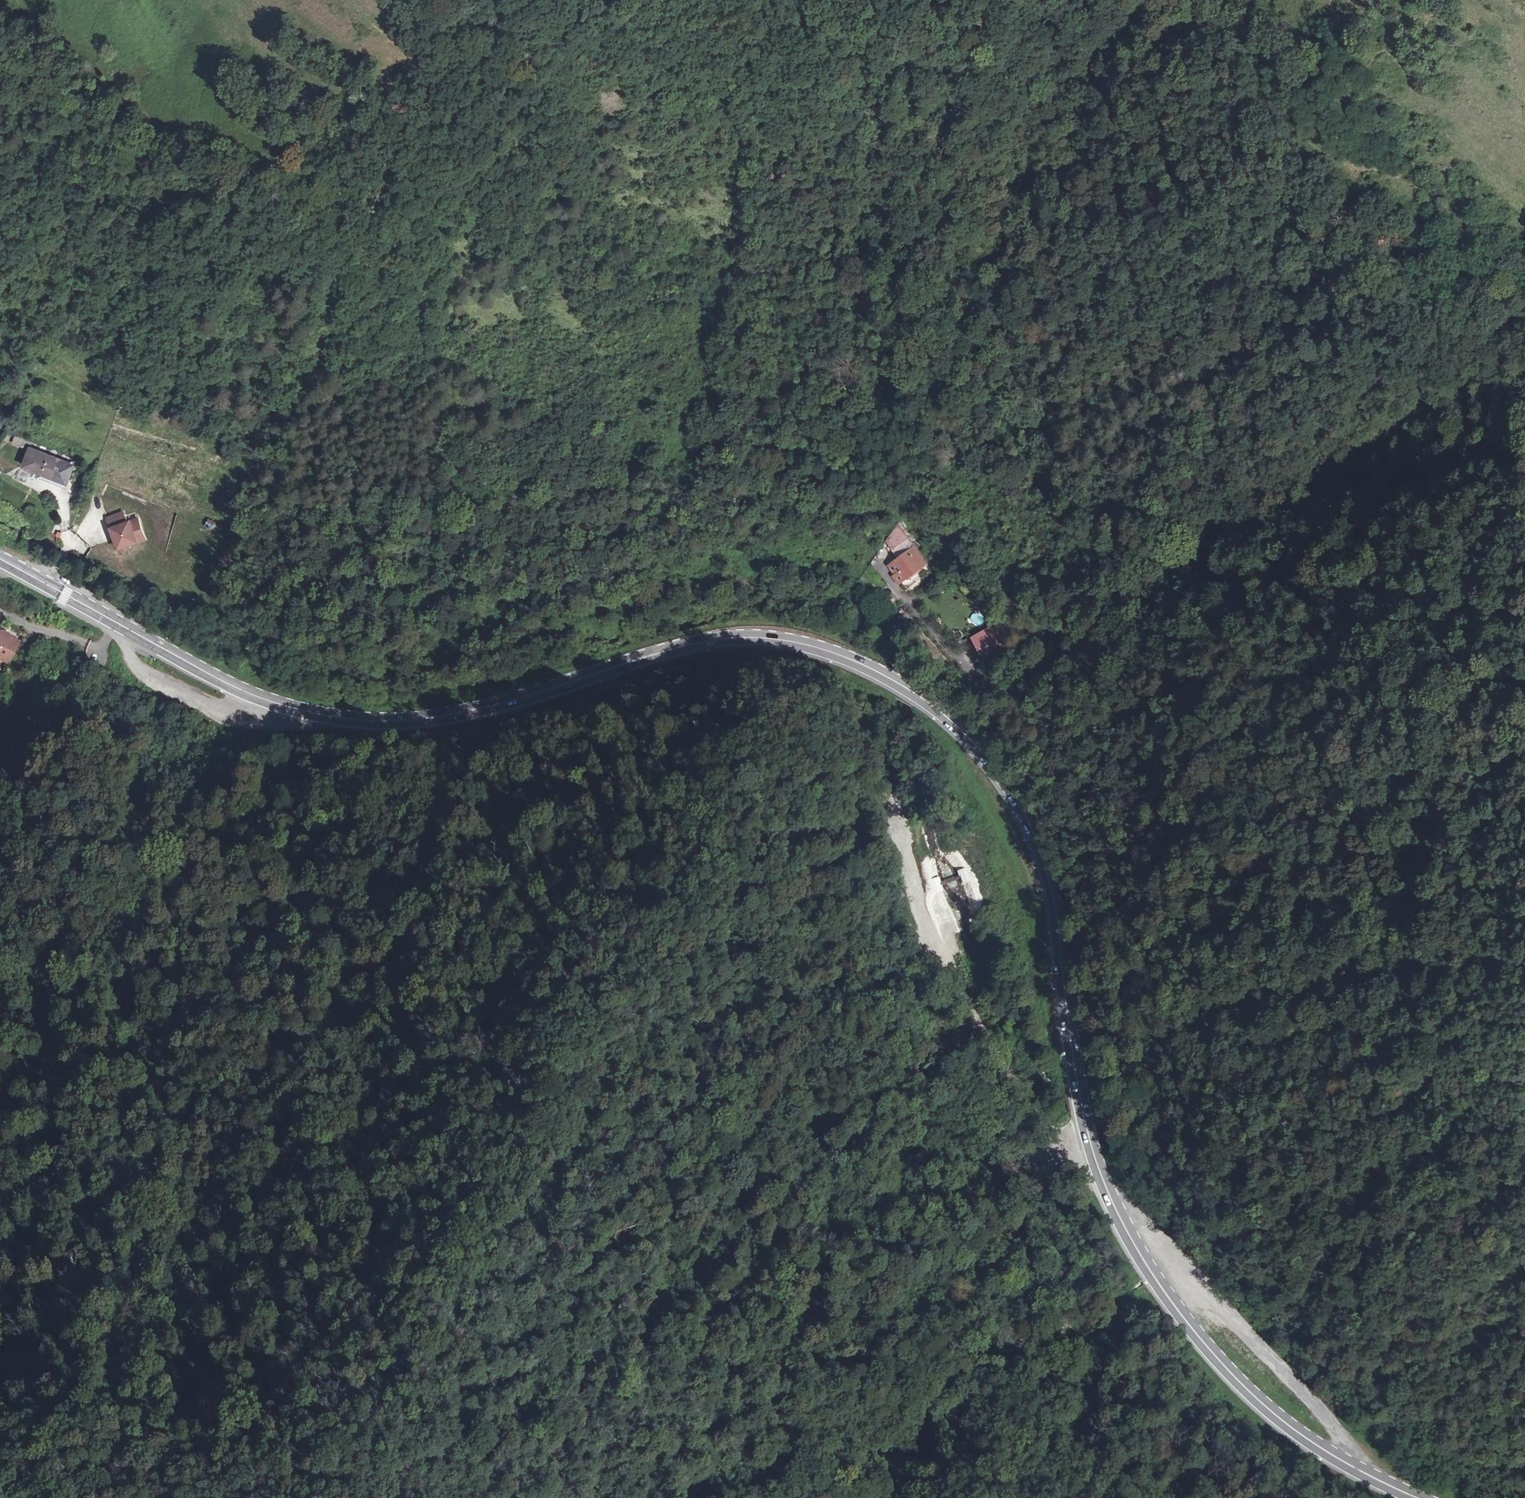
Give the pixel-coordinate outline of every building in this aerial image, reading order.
[(23,448),(26,439),(14,436),(12,445),(23,448)] [(64,482),(71,464),(31,447),(24,465),(64,482)] [(890,520),(870,502),(867,508),(881,521),(885,524),(890,520)] [(108,517),(122,554),(136,548),(127,526),(131,525),(125,510),(108,517)] [(208,518),(204,525),(212,530),(217,522),(208,518)] [(887,529),(871,547),(886,561),(904,542),(896,535),(895,535),(887,529)] [(900,586),(927,564),(912,545),(885,568),(900,586)] [(871,547),(867,551),(875,558),(873,560),(881,567),(886,561),(871,547)] [(869,586),(871,579),(861,576),(859,583),(869,586)] [(970,635),(982,660),(1009,648),(997,622),(970,635)] [(0,632),(0,653),(18,662),(28,642),(4,630),(3,633),(0,632)]
